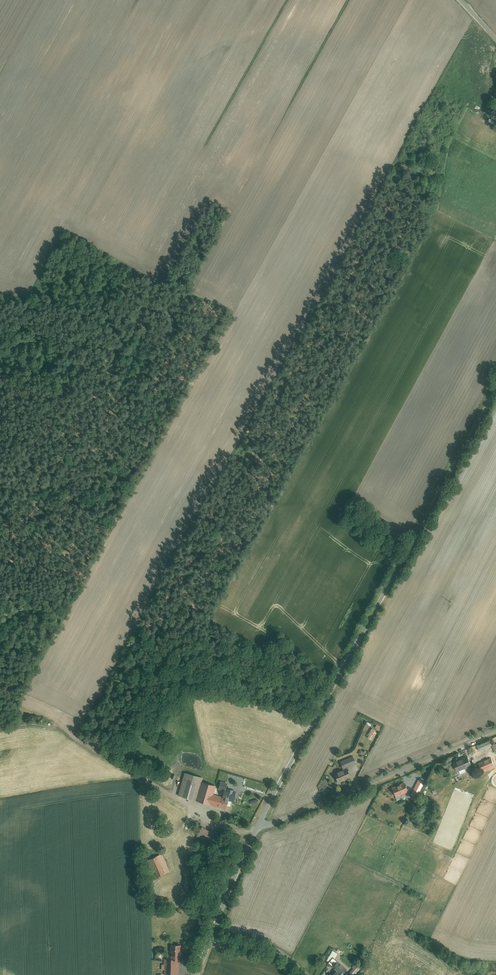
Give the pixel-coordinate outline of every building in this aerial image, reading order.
[(373,729),(367,737),(372,741),(378,733),(373,729)] [(454,763),(457,772),(473,766),(469,757),(454,763)] [(353,758),(340,763),(343,770),(356,764),(353,758)] [(479,764),(483,773),(495,768),(491,758),(479,764)] [(335,774),(338,783),(351,779),(348,770),(335,774)] [(185,774),(179,797),(197,802),(202,783),(203,779),(185,774)] [(229,799),(213,794),(216,786),(202,783),(197,802),(226,810),(229,799)] [(393,789),(397,797),(409,792),(406,784),(393,789)] [(203,828),(198,838),(212,846),(218,836),(203,828)] [(164,855),(149,860),(156,879),(171,873),(164,855)] [(180,944),(171,945),(171,960),(165,960),(165,974),(180,974),(180,944)] [(338,956),(338,955),(327,948),(321,958),(329,963),(328,964),(337,972),(334,974),(345,974),(344,974),(350,967),(338,956)]
